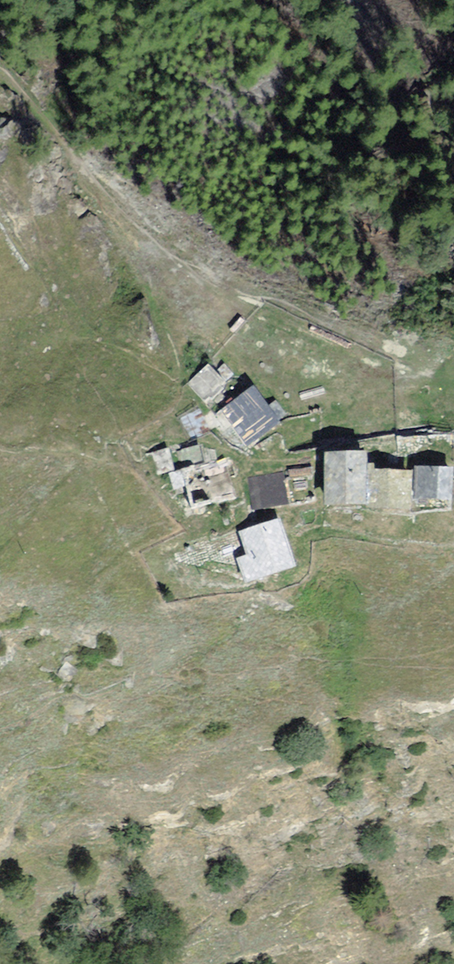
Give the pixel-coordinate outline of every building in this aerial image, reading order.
[(220,380),(206,362),(190,376),(204,393),(220,380)] [(246,445),(276,421),(251,389),(221,413),(246,445)] [(360,457),(329,458),(330,502),(361,501),(360,457)] [(193,510),(232,493),(219,460),(179,477),(193,510)] [(288,470),(254,471),(255,504),(289,502),(288,470)] [(451,474),(423,472),(422,493),(449,495),(451,474)] [(412,476),(376,474),(375,505),(411,506),(412,476)] [(264,576),(294,566),(280,524),(250,534),(264,576)]
